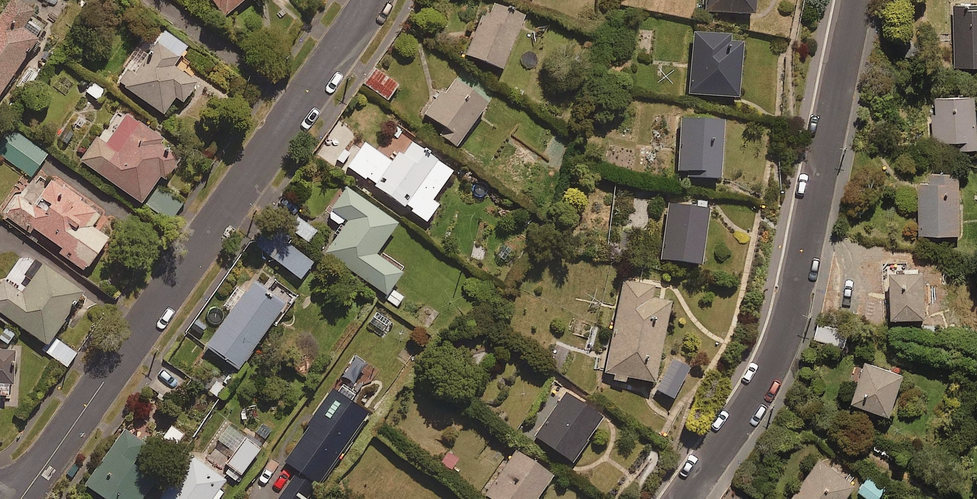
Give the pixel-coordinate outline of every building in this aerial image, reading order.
[(17,0),(16,0),(0,23),(0,101),(40,44),(25,33),(38,15),(17,0)] [(54,10),(61,0),(40,0),(54,10)] [(227,20),(252,0),(211,0),(227,20)] [(706,15),(753,19),(755,0),(707,0),(706,15)] [(955,5),(956,74),(976,73),(976,4),(955,5)] [(522,24),(487,9),(465,60),(501,75),(522,24)] [(189,51),(164,33),(125,88),(166,117),(177,100),(186,106),(199,87),(175,70),(189,51)] [(730,40),(693,37),(688,97),(737,102),(742,48),(729,47),(730,40)] [(400,87),(376,70),(365,85),(389,103),(400,87)] [(491,111),(454,81),(426,116),(446,132),(441,137),(458,151),(491,111)] [(91,83),(83,94),(100,106),(108,95),(91,83)] [(976,98),(934,100),(936,151),(976,149),(976,138),(976,98)] [(162,180),(167,184),(182,164),(158,147),(163,140),(129,116),(107,148),(97,141),(82,162),(144,206),(146,202),(173,221),(186,202),(159,184),(162,180)] [(722,180),(724,122),(682,121),(681,179),(722,180)] [(48,157),(18,136),(3,158),(33,178),(48,157)] [(458,179),(412,142),(376,187),(407,212),(427,187),(442,199),(458,179)] [(960,175),(931,175),(931,182),(919,182),(920,235),(961,235),(960,175)] [(47,192),(33,181),(7,217),(29,234),(33,229),(66,254),(63,257),(88,275),(111,244),(93,230),(102,218),(54,183),(47,192)] [(400,229),(348,190),(332,211),(349,224),(327,254),(399,307),(404,299),(395,292),(405,278),(378,258),(400,229)] [(699,262),(707,205),(666,200),(659,257),(699,262)] [(317,232),(297,219),(290,231),(310,244),(317,232)] [(315,265),(295,249),(282,266),(302,282),(315,265)] [(44,268),(25,296),(5,283),(0,291),(0,315),(49,349),(85,297),(44,268)] [(927,317),(927,271),(892,272),(893,318),(927,317)] [(274,283),(267,292),(257,285),(208,350),(240,374),(296,300),(274,283)] [(657,289),(625,283),(606,378),(659,388),(674,306),(655,302),(657,289)] [(78,355),(60,343),(50,356),(68,369),(78,355)] [(902,364),(863,353),(850,396),(888,408),(902,364)] [(15,400),(17,355),(0,354),(0,399),(15,400)] [(692,372),(673,362),(657,392),(676,402),(692,372)] [(336,393),(286,464),(298,473),(280,498),(312,498),(370,417),(336,393)] [(605,424),(567,397),(536,439),(575,467),(605,424)] [(187,438),(173,429),(158,450),(173,460),(187,438)] [(126,434),(87,489),(100,498),(149,498),(157,487),(134,471),(149,450),(126,434)] [(263,452),(248,441),(228,467),(243,478),(263,452)] [(515,452),(484,496),(488,498),(544,498),(556,481),(515,452)] [(820,453),(790,498),(840,498),(855,476),(820,453)] [(162,498),(216,498),(226,483),(189,458),(162,498)] [(866,472),(856,488),(874,498),(884,484),(866,472)]
